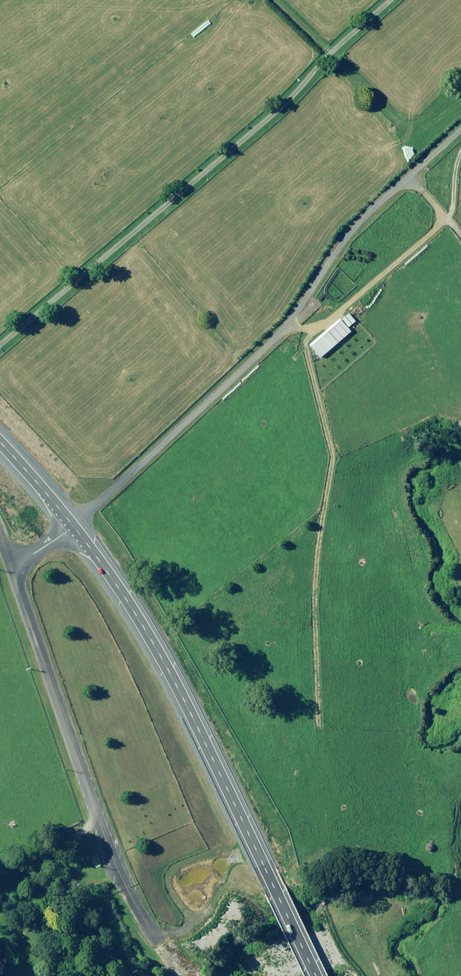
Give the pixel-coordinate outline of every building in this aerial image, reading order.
[(357,321),(350,313),(342,320),(341,319),(310,344),(322,358),(352,332),(349,328),(357,321)]
